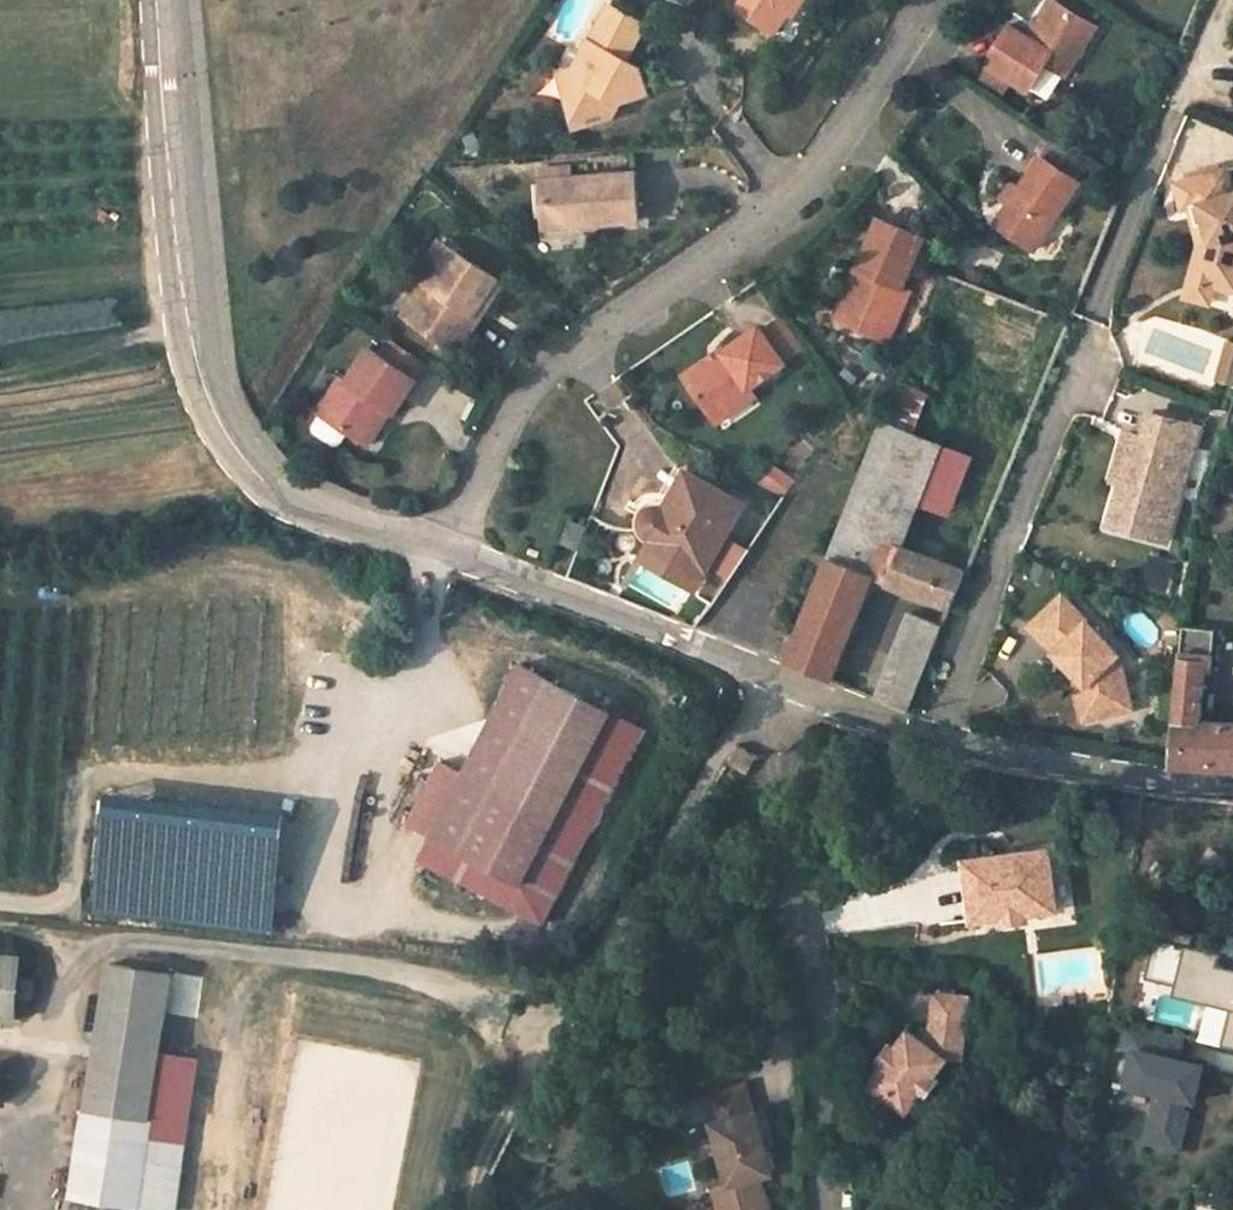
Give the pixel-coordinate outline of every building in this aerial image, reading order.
[(804,0),(743,0),(737,10),(764,26),(777,4),(790,11),(795,15),(804,0)] [(991,63),(995,66),(1017,81),(1031,91),(1049,63),(1068,75),(1099,26),(1083,16),(1057,0),(1056,0),(1032,37),(1015,26),(991,63)] [(611,3),(575,67),(581,82),(569,98),(577,127),(612,118),(624,95),(631,82),(648,78),(645,66),(630,57),(648,22),(611,3)] [(777,4),(764,26),(776,34),(790,11),(777,4)] [(986,80),(1008,94),(1017,81),(995,66),(986,80)] [(581,82),(575,67),(561,71),(569,98),(581,82)] [(624,95),(649,89),(648,78),(631,82),(624,95)] [(1021,189),(1011,203),(998,222),(1035,248),(1080,182),(1043,157),(1021,189)] [(1183,182),(1190,208),(1200,205),(1210,244),(1199,283),(1213,287),(1232,292),(1232,195),(1226,170),(1183,182)] [(543,221),(583,218),(583,222),(584,227),(635,224),(633,181),(632,174),(540,182),(543,221)] [(1183,210),(1190,208),(1183,182),(1176,184),(1183,210)] [(1013,183),(1003,198),(1011,203),(1021,189),(1013,183)] [(1210,297),(1213,287),(1199,283),(1210,244),(1200,205),(1190,208),(1200,243),(1186,290),(1210,297)] [(870,271),(848,319),(889,337),(912,290),(903,286),(926,236),(882,216),(860,266),(870,271)] [(583,218),(543,221),(543,230),(575,228),(584,227),(583,222),(583,218)] [(427,291),(408,321),(461,355),(482,320),(475,316),(495,282),(440,246),(416,283),(427,291)] [(860,266),(839,315),(848,319),(870,271),(860,266)] [(482,320),(502,286),(495,282),(475,316),(482,320)] [(720,353),(686,378),(713,418),(749,392),(787,365),(760,329),(722,356),(720,353)] [(1228,343),(1217,381),(1232,385),(1232,345),(1228,343)] [(416,385),(370,356),(349,388),(342,383),(320,418),(325,421),(317,433),(318,440),(337,452),(343,451),(351,439),(364,447),(385,414),(396,421),(416,385)] [(888,416),(920,429),(934,395),(902,382),(888,416)] [(749,392),(713,418),(719,427),(756,401),(749,392)] [(1166,543),(1198,428),(1149,414),(1143,439),(1129,486),(1121,484),(1121,485),(1109,527),(1166,543)] [(900,548),(918,505),(947,518),(970,456),(883,421),(842,525),(900,548)] [(1126,434),(1112,483),(1121,485),(1121,484),(1129,486),(1143,439),(1126,434)] [(677,470),(662,497),(675,503),(688,476),(677,470)] [(705,572),(743,504),(688,476),(675,503),(662,497),(661,496),(660,496),(659,496),(658,496),(657,496),(656,496),(655,496),(654,496),(653,496),(652,496),(652,497),(651,497),(650,497),(649,497),(648,497),(648,498),(646,498),(645,499),(644,499),(643,500),(642,501),(641,502),(640,503),(639,504),(638,505),(637,506),(628,517),(638,522),(635,529),(634,530),(634,531),(634,532),(634,533),(634,534),(634,535),(634,536),(635,537),(635,538),(635,539),(636,540),(637,541),(638,542),(639,543),(640,543),(640,544),(641,544),(642,544),(643,545),(646,546),(649,542),(650,542),(637,566),(692,596),(705,572)] [(569,524),(560,547),(569,550),(577,553),(586,530),(570,525),(569,524)] [(831,680),(873,580),(950,609),(965,572),(900,548),(842,525),(786,663),(831,680)] [(1117,655),(1062,597),(1029,628),(1072,674),(1084,686),(1077,693),(1083,722),(1112,715),(1109,699),(1126,695),(1117,655)] [(909,710),(943,626),(908,612),(876,697),(909,710)] [(1184,629),(1173,721),(1199,723),(1204,669),(1210,670),(1215,631),(1184,629)] [(546,814),(602,708),(516,663),(459,770),(443,801),(426,833),(414,857),(538,922),(584,834),(546,814)] [(1084,686),(1072,674),(1077,693),(1084,686)] [(1130,711),(1126,695),(1109,699),(1112,715),(1130,711)] [(584,834),(640,728),(602,708),(546,814),(584,834)] [(1199,723),(1173,721),(1168,767),(1206,767),(1232,769),(1232,726),(1199,723)] [(750,753),(734,745),(724,762),(743,770),(750,753)] [(443,801),(459,770),(437,759),(404,822),(426,833),(443,801)] [(1004,916),(1026,913),(1056,910),(1048,850),(968,859),(967,860),(974,920),(977,920),(1004,916)] [(1005,923),(1027,920),(1026,913),(1004,916),(1005,923)] [(1229,968),(1231,956),(1164,940),(1155,978),(1189,987),(1186,997),(1232,1009),(1232,969),(1229,968)] [(118,1204),(150,968),(86,960),(55,1196),(118,1204)] [(962,1033),(967,997),(935,992),(930,1027),(921,1025),(915,1031),(908,1026),(894,1043),(889,1049),(894,1053),(886,1062),(882,1058),(877,1064),(864,1080),(902,1112),(916,1095),(921,1099),(937,1079),(932,1075),(946,1058),(943,1056),(940,1054),(944,1049),(947,1030),(962,1033)] [(1151,1142),(1183,1150),(1192,1113),(1186,1111),(1189,1099),(1199,1102),(1208,1067),(1182,1061),(1188,1037),(1134,1024),(1128,1048),(1134,1050),(1126,1084),(1169,1095),(1166,1106),(1160,1105),(1151,1142)] [(959,1057),(962,1033),(947,1030),(944,1049),(940,1054),(943,1056),(959,1057)] [(894,1043),(888,1039),(872,1059),(877,1064),(882,1058),(886,1062),(894,1053),(889,1049),(894,1043)] [(753,1177),(766,1173),(749,1112),(746,1112),(739,1085),(701,1096),(709,1123),(707,1123),(723,1184),(709,1188),(715,1209),(762,1209),(753,1177)]
